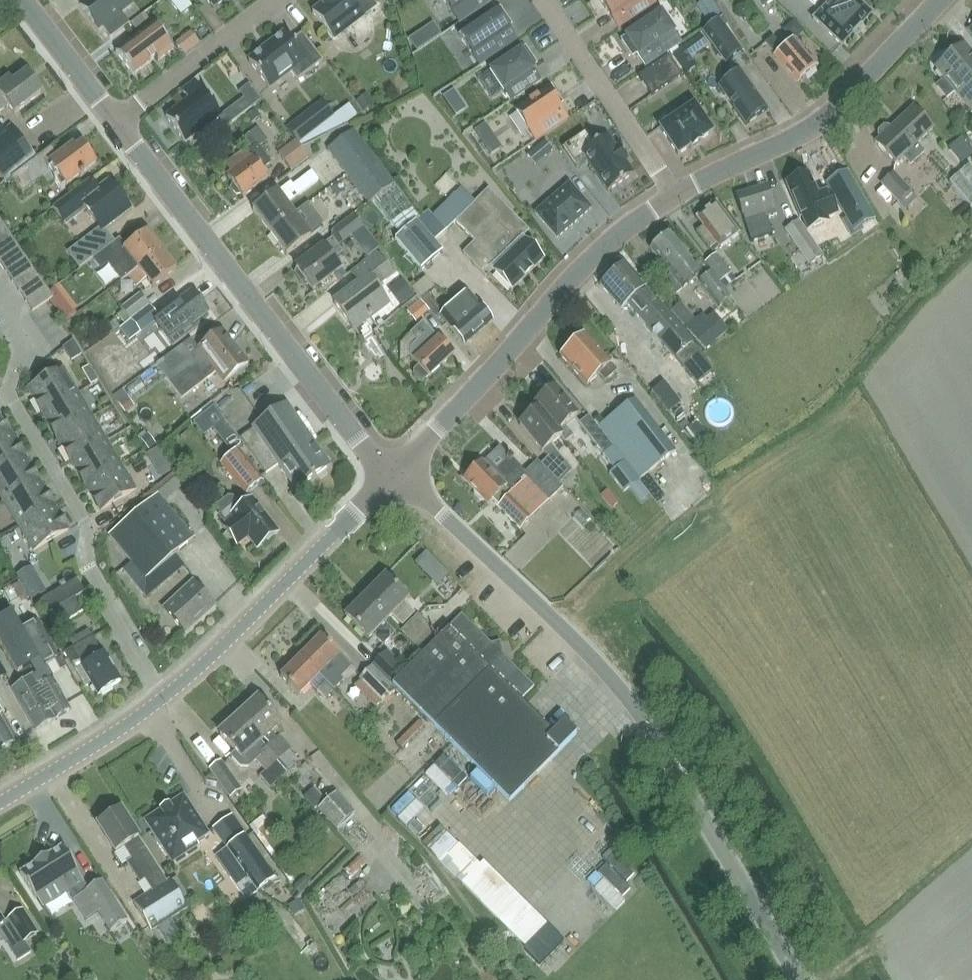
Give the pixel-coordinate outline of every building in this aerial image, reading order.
[(80,6),(99,31),(102,29),(110,39),(129,25),(126,20),(136,13),(127,0),(87,0),(80,6)] [(213,9),(225,0),(206,0),(213,9)] [(312,14),(333,41),(376,8),(370,0),(330,0),(312,14)] [(459,23),(494,0),(444,0),(459,23)] [(619,29),(655,5),(652,0),(599,0),(619,29)] [(763,8),(773,1),(773,0),(758,0),(763,8)] [(811,20),(842,49),(874,14),(859,0),(829,0),(811,20)] [(714,6),(702,15),(708,22),(720,14),(714,6)] [(516,42),(503,22),(507,19),(500,9),(496,11),(459,36),(480,66),(516,42)] [(632,48),(645,68),(681,44),(661,13),(624,38),(625,38),(621,41),(628,51),(632,48)] [(726,64),(742,53),(719,20),(702,32),(726,64)] [(156,31),(118,59),(135,82),(158,65),(161,68),(176,57),(156,31)] [(421,32),(409,40),(417,52),(429,44),(421,32)] [(184,57),(200,45),(191,34),(176,46),(184,57)] [(268,88),(289,72),(296,81),(322,62),(301,35),(291,43),(285,35),(249,62),(268,88)] [(794,42),(784,50),(774,38),(766,45),(799,85),(817,69),(794,42)] [(935,70),(944,80),(937,86),(948,99),(955,94),(957,97),(971,114),(971,57),(964,47),(935,70)] [(525,48),(521,51),(489,72),(510,102),(541,81),(528,61),(532,59),(525,48)] [(667,56),(637,76),(651,96),(681,76),(667,56)] [(768,110),(740,71),(718,87),(746,126),(768,110)] [(43,93),(27,73),(13,84),(9,78),(0,85),(0,112),(9,105),(15,114),(43,93)] [(182,92),(189,100),(166,118),(185,143),(221,116),(195,82),(182,92)] [(536,141),(567,120),(554,100),(558,97),(551,87),(547,90),(515,111),(536,141)] [(453,91),(442,98),(448,107),(459,100),(453,91)] [(373,106),(365,97),(357,103),(365,112),(373,106)] [(225,114),(232,123),(251,109),(244,99),(225,114)] [(661,128),(660,129),(661,131),(661,130),(677,154),(678,156),(680,155),(679,155),(689,148),(690,150),(692,149),(700,144),(702,143),(700,141),(710,134),(710,135),(712,134),(711,132),(710,132),(694,108),(695,108),(694,106),(692,107),(692,108),(662,128),(661,128)] [(875,144),(895,165),(901,159),(909,168),(924,154),(916,146),(933,130),(913,109),(891,129),(890,127),(886,127),(879,133),(879,137),(881,138),(875,144)] [(254,110),(245,117),(250,124),(259,116),(254,110)] [(309,111),(296,121),(308,137),(321,127),(309,111)] [(967,119),(959,123),(971,144),(971,128),(967,119)] [(11,178),(37,157),(12,125),(6,131),(0,124),(0,175),(5,182),(11,178)] [(254,125),(243,131),(252,147),(263,140),(254,125)] [(486,147),(496,140),(486,126),(476,132),(486,147)] [(346,176),(373,156),(353,130),(327,150),(346,176)] [(616,149),(608,137),(593,147),(585,135),(564,149),(578,169),(588,162),(609,192),(634,175),(625,163),(628,160),(620,147),(616,149)] [(940,150),(958,166),(971,151),(953,135),(940,150)] [(545,140),(536,148),(543,156),(552,149),(545,140)] [(295,141),(278,154),(291,172),(309,159),(295,141)] [(83,147),(78,150),(73,144),(57,156),(51,147),(37,157),(11,178),(23,193),(42,178),(48,186),(59,177),(66,187),(96,164),(83,147)] [(267,181),(260,172),(270,164),(256,145),(245,152),(244,151),(227,164),(234,173),(228,177),(244,198),(267,181)] [(368,205),(394,185),(373,156),(346,176),(368,205)] [(971,204),(971,173),(965,165),(944,183),(967,209),(971,204)] [(285,206),(299,196),(319,181),(312,172),(293,186),(291,183),(277,193),(253,211),(270,234),(293,216),(285,206)] [(847,173),(826,185),(846,220),(843,222),(852,237),(862,231),(860,228),(874,220),(847,173)] [(893,173),(882,184),(905,210),(917,199),(893,173)] [(809,174),(786,184),(800,218),(801,218),(807,232),(829,223),(827,219),(837,215),(828,192),(818,196),(809,174)] [(84,208),(99,229),(101,232),(130,210),(109,182),(93,194),(86,185),(85,186),(85,185),(53,209),(64,223),(84,208)] [(331,189),(337,196),(345,190),(339,183),(331,189)] [(569,184),(535,214),(557,239),(591,209),(569,184)] [(767,218),(777,215),(768,186),(736,196),(749,236),(771,230),(767,218)] [(544,259),(523,238),(529,232),(489,191),(476,204),(462,189),(434,216),(447,232),(455,224),(475,244),(464,254),(486,278),(492,272),(512,292),(544,259)] [(322,227),(321,226),(338,213),(331,204),(314,216),(301,227),(293,216),(270,234),(286,256),(310,239),(309,237),(322,227)] [(719,248),(739,233),(717,204),(697,218),(703,226),(696,232),(710,250),(717,245),(719,248)] [(296,269),(294,273),(301,282),(305,281),(312,291),(340,271),(333,262),(343,255),(338,248),(350,239),(353,242),(369,236),(363,229),(353,216),(331,233),(331,238),(333,241),(296,269)] [(811,266),(824,257),(799,221),(786,230),(811,266)] [(443,253),(433,243),(416,223),(395,241),(422,271),(443,253)] [(99,229),(67,253),(79,269),(111,245),(101,232),(99,229)] [(13,240),(6,230),(0,234),(0,248),(13,240)] [(129,276),(163,251),(148,232),(124,250),(130,258),(121,265),(129,276)] [(379,235),(373,239),(380,248),(386,243),(379,235)] [(699,273),(696,270),(670,236),(652,250),(672,275),(682,289),(695,279),(717,309),(731,299),(724,289),(708,267),(699,273)] [(19,249),(13,240),(0,248),(0,263),(19,249)] [(26,259),(19,249),(0,263),(0,266),(5,274),(26,259)] [(153,288),(177,270),(163,251),(129,276),(137,287),(147,280),(153,288)] [(716,254),(705,262),(708,267),(720,284),(724,289),(724,290),(736,281),(732,275),(731,274),(716,254)] [(376,288),(392,276),(377,256),(351,276),(359,286),(334,304),(352,329),(368,318),(369,319),(388,305),(376,288)] [(12,283),(33,269),(26,259),(5,274),(12,283)] [(614,274),(601,286),(621,309),(627,304),(675,359),(685,370),(696,383),(710,370),(699,357),(703,353),(693,343),(625,265),(623,267),(621,265),(613,272),(614,274)] [(19,293),(40,279),(33,269),(12,283),(19,293)] [(80,300),(108,279),(100,269),(72,290),(80,300)] [(26,303),(46,289),(40,279),(19,293),(26,303)] [(402,280),(388,291),(401,307),(415,296),(402,280)] [(57,287),(49,293),(53,299),(51,300),(49,302),(54,308),(66,299),(57,287)] [(51,300),(53,299),(49,293),(46,289),(26,303),(32,313),(49,302),(51,300)] [(192,326),(210,313),(193,291),(165,311),(172,321),(161,330),(174,347),(196,330),(192,326)] [(125,324),(150,306),(140,294),(121,309),(123,311),(117,315),(125,324)] [(418,297),(408,305),(417,316),(427,308),(418,297)] [(465,346),(492,322),(473,299),(446,322),(465,346)] [(680,304),(671,312),(687,329),(686,331),(705,352),(727,332),(713,316),(707,322),(702,316),(696,321),(680,304)] [(120,329),(130,342),(159,319),(150,306),(125,324),(125,325),(120,329)] [(454,357),(439,340),(422,323),(409,335),(416,342),(410,348),(410,357),(415,363),(418,367),(413,371),(414,376),(420,384),(427,377),(429,379),(454,357)] [(215,372),(223,383),(248,364),(223,332),(191,356),(183,345),(157,365),(182,398),(215,372)] [(617,373),(606,360),(585,336),(560,357),(587,387),(598,376),(605,384),(617,373)] [(88,367),(82,370),(91,385),(97,382),(88,367)] [(43,416),(77,395),(62,370),(28,391),(43,416)] [(534,404),(538,409),(561,438),(565,443),(573,437),(565,427),(577,417),(553,388),(534,404)] [(133,409),(122,392),(114,398),(125,414),(133,409)] [(57,440),(91,419),(77,395),(43,416),(57,440)] [(639,481),(676,452),(635,399),(598,427),(595,423),(594,425),(639,481)] [(274,460),(311,434),(306,426),(302,429),(286,405),(252,429),(253,430),(274,460)] [(214,408),(193,424),(204,437),(212,430),(233,455),(221,464),(246,496),(248,495),(262,483),(237,452),(243,447),(214,408)] [(551,446),(561,438),(538,409),(518,426),(541,453),(542,452),(548,457),(540,464),(559,484),(560,483),(568,476),(572,471),(559,456),(551,446)] [(639,481),(594,425),(588,417),(578,424),(603,456),(614,470),(608,474),(623,493),(639,481)] [(10,435),(0,418),(0,441),(10,435)] [(71,464),(106,443),(91,419),(57,440),(71,464)] [(696,423),(684,432),(698,452),(711,442),(696,423)] [(316,441),(311,434),(274,460),(253,430),(240,439),(265,475),(278,466),(296,491),(330,467),(313,444),(316,441)] [(24,459),(10,435),(0,441),(0,473),(24,459)] [(148,435),(141,440),(149,450),(155,445),(148,435)] [(86,488),(120,467),(106,443),(71,464),(86,488)] [(158,448),(147,455),(152,463),(163,456),(158,448)] [(537,461),(524,474),(499,449),(483,465),(482,463),(463,481),(488,506),(492,502),(520,530),(548,503),(563,487),(560,483),(559,484),(540,464),(537,461)] [(39,483),(24,459),(0,473),(0,496),(4,504),(39,483)] [(86,488),(100,513),(135,492),(120,467),(86,488)] [(19,528),(53,507),(39,483),(4,504),(19,528)] [(123,525),(108,537),(145,580),(195,539),(164,502),(154,489),(118,519),(123,525)] [(607,492),(602,496),(612,508),(617,504),(607,492)] [(218,506),(217,512),(226,524),(222,527),(237,548),(248,539),(257,550),(278,533),(248,495),(246,496),(237,503),(233,499),(227,498),(218,506)] [(33,552),(68,532),(53,507),(19,528),(33,552)] [(415,564),(432,581),(444,570),(427,553),(415,564)] [(414,614),(412,612),(402,602),(407,598),(385,575),(365,595),(387,617),(391,614),(402,626),(414,614)] [(84,594),(77,582),(76,581),(40,601),(48,615),(52,612),(60,625),(83,611),(76,598),(84,594)] [(39,583),(25,591),(31,602),(45,594),(39,583)] [(184,635),(215,606),(199,589),(197,591),(191,584),(162,611),(184,635)] [(383,622),(387,617),(365,595),(345,614),(368,637),(372,634),(383,646),(395,634),(383,622)] [(0,621),(0,647),(14,672),(18,669),(21,674),(39,664),(41,667),(53,660),(33,625),(21,632),(11,614),(0,621)] [(433,642),(391,685),(448,741),(509,802),(576,734),(564,722),(552,733),(521,703),(535,688),(493,646),(461,615),(440,636),(437,633),(430,640),(433,642)] [(418,649),(435,632),(417,615),(401,631),(418,649)] [(340,680),(325,665),(338,653),(320,635),(299,656),(317,674),(325,681),(332,689),(340,680)] [(98,696),(121,682),(105,654),(102,655),(93,639),(65,655),(84,688),(91,684),(98,696)] [(391,683),(402,672),(405,668),(387,651),(383,654),(372,665),(391,683)] [(297,694),(317,674),(299,656),(279,676),(297,694)] [(371,666),(358,679),(360,681),(381,702),(382,703),(395,690),(371,666)] [(22,685),(12,691),(35,732),(54,721),(36,688),(32,680),(35,678),(30,669),(21,674),(17,676),(22,685)] [(36,688),(54,721),(70,713),(52,680),(36,688)] [(323,699),(332,689),(325,681),(315,691),(323,699)] [(277,739),(270,731),(278,724),(257,701),(237,719),(259,742),(276,760),(270,766),(282,778),(288,772),(287,771),(299,761),(290,751),(292,749),(280,736),(277,739)] [(276,760),(259,742),(237,719),(228,727),(225,724),(218,731),(221,734),(218,736),(234,753),(230,757),(240,768),(249,768),(257,761),(265,770),(258,777),(270,789),(282,778),(270,766),(276,760)] [(13,745),(0,722),(0,752),(13,745)] [(418,722),(396,744),(403,751),(425,729),(418,722)] [(242,792),(221,761),(209,769),(231,800),(242,792)] [(314,787),(304,797),(315,809),(325,799),(314,787)] [(143,821),(172,864),(198,846),(197,844),(210,835),(183,794),(143,821)] [(352,816),(333,795),(316,811),(335,832),(352,816)] [(533,842),(553,816),(540,807),(520,833),(533,842)] [(138,840),(132,831),(119,812),(97,826),(114,852),(123,846),(131,860),(126,863),(139,884),(144,881),(151,892),(133,903),(151,932),(188,908),(170,880),(167,882),(140,839),(138,840)] [(421,847),(439,829),(430,821),(413,839),(421,847)] [(461,883),(526,949),(548,927),(483,861),(479,865),(459,845),(458,846),(447,834),(429,851),(436,858),(435,859),(461,884),(461,883)] [(237,862),(225,870),(245,900),(276,879),(246,836),(227,849),(237,862)] [(34,865),(20,874),(36,899),(43,909),(83,883),(77,873),(78,873),(62,848),(47,857),(47,856),(34,864),(34,865)] [(609,910),(620,902),(603,878),(592,886),(609,910)] [(302,879),(294,885),(300,893),(308,887),(302,879)] [(102,881),(85,892),(110,933),(127,922),(102,881)] [(298,901),(288,907),(293,917),(304,911),(298,901)] [(6,945),(18,937),(23,944),(36,935),(21,911),(8,920),(10,923),(5,927),(0,919),(0,936),(6,945)] [(186,915),(159,927),(166,943),(193,931),(186,915)] [(299,941),(304,948),(311,943),(306,936),(299,941)]
